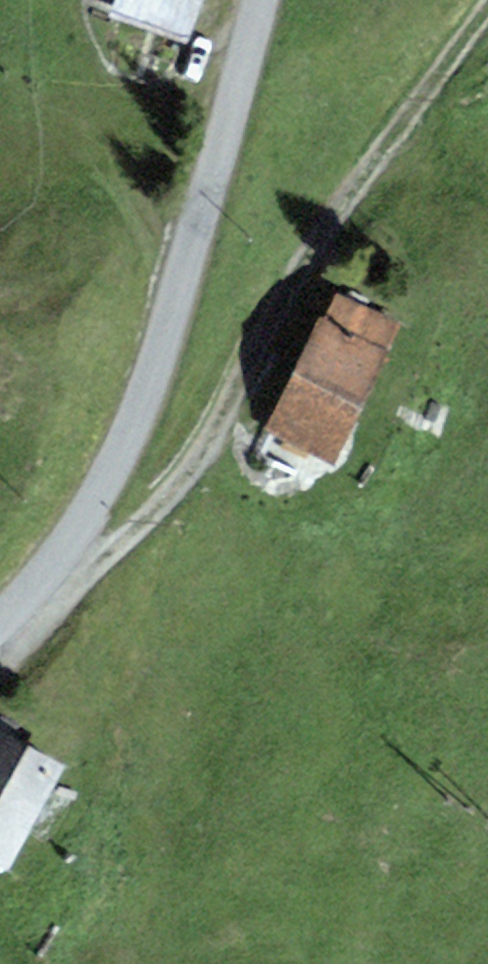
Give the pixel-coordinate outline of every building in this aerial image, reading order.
[(106,10),(172,32),(183,0),(110,0),(106,10)] [(324,468),(383,357),(323,325),(264,436),(324,468)] [(0,739),(0,856),(50,767),(0,739)]
